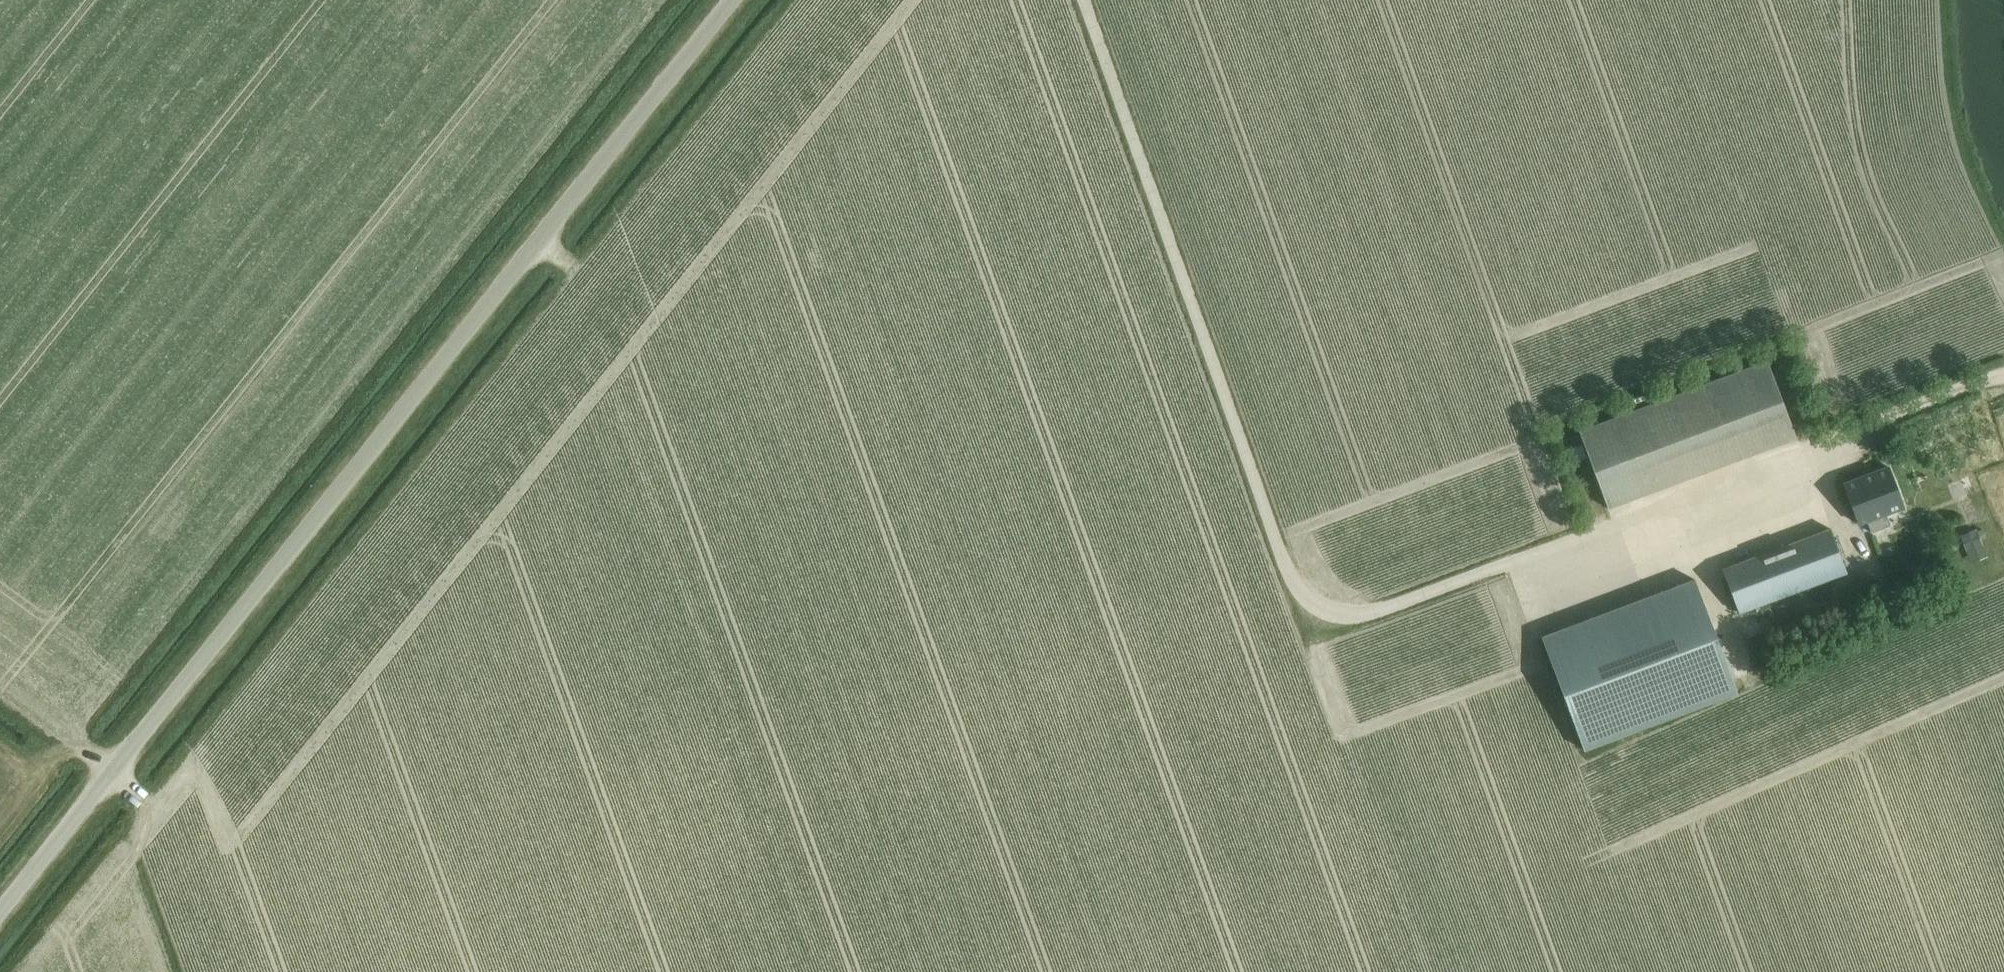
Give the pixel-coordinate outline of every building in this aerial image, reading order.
[(1767,362),(1656,404),(1651,392),(1628,400),(1633,413),(1579,433),(1607,508),(1796,437),(1767,362)] [(1903,507),(1888,466),(1843,483),(1858,524),(1866,520),(1871,532),(1890,525),(1885,513),(1903,507)] [(1969,473),(1961,476),(1965,485),(1972,482),(1969,473)] [(1738,612),(1846,572),(1830,528),(1722,569),(1738,612)] [(1694,579),(1541,636),(1584,750),(1736,693),(1694,579)]
